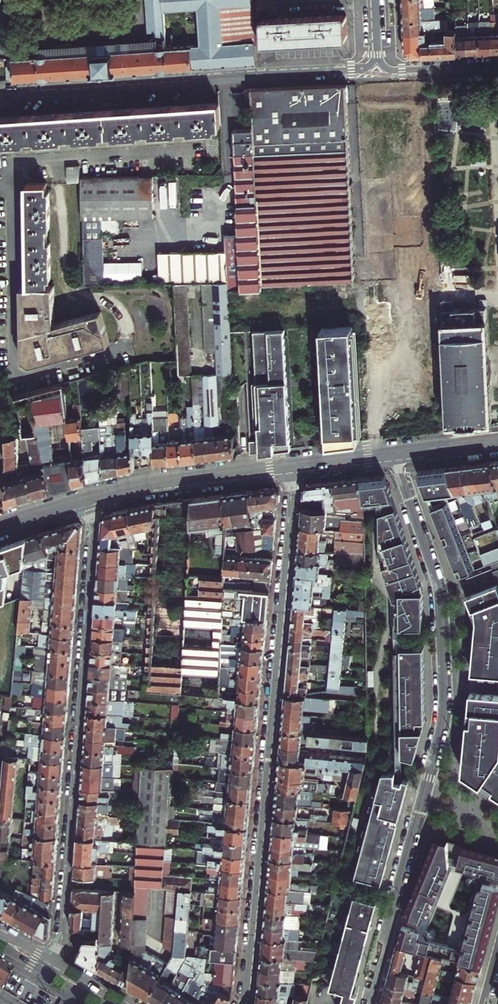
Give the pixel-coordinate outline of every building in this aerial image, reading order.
[(8,47),(8,0),(0,0),(0,47),(8,47)] [(159,42),(40,49),(40,53),(40,56),(159,48),(169,47),(169,44),(166,10),(165,0),(155,0),(159,42)] [(255,64),(251,0),(165,0),(166,10),(200,7),(204,45),(206,67),(255,64)] [(403,3),(403,9),(434,8),(434,0),(403,0),(403,3)] [(403,14),(404,21),(422,20),(435,20),(434,8),(403,9),(403,14)] [(347,40),(346,16),(314,18),(272,20),(261,20),(262,44),(347,40)] [(404,26),(404,33),(426,32),(435,32),(435,25),(422,26),(422,20),(404,21),(404,26)] [(488,53),(493,53),(492,22),(487,22),(488,35),(481,36),(482,54),(488,53)] [(465,54),(470,54),(469,36),(468,26),(468,23),(461,23),(462,36),(456,37),(457,55),(465,54)] [(456,31),(447,32),(447,40),(439,40),(439,39),(437,39),(437,43),(432,44),(432,56),(443,55),(457,55),(456,37),(456,31)] [(426,32),(404,33),(404,37),(405,52),(407,53),(411,57),(432,56),(432,44),(423,44),(422,35),(426,35),(426,32)] [(482,54),(481,36),(469,36),(470,54),(476,54),(482,54)] [(206,67),(204,45),(172,47),(172,44),(169,44),(169,47),(159,48),(40,56),(40,53),(35,53),(35,57),(13,58),(14,66),(6,66),(7,80),(206,67)] [(251,88),(252,108),(252,129),(232,129),(236,234),(222,235),(223,251),(227,251),(228,283),(228,290),(241,290),(260,289),(260,287),(354,282),(350,205),(344,84),(251,88)] [(251,88),(244,89),(244,108),(252,108),(251,88)] [(36,139),(36,142),(62,141),(62,138),(74,137),(74,140),(100,138),(100,135),(112,134),(112,137),(138,135),(138,133),(150,132),(150,135),(176,133),(176,130),(188,129),(188,132),(214,130),(214,127),(219,127),(218,103),(0,118),(0,145),(24,143),(23,140),(36,139)] [(218,141),(208,141),(209,154),(219,154),(218,141)] [(151,218),(150,176),(82,177),(84,285),(101,285),(100,233),(116,233),(116,219),(151,218)] [(48,256),(47,214),(50,214),(50,205),(47,205),(46,183),(27,183),(27,217),(28,235),(28,267),(29,286),(48,286),(48,265),(51,265),(51,256),(48,256)] [(202,283),(228,283),(227,251),(223,251),(218,251),(211,251),(156,253),(157,275),(151,275),(151,282),(157,282),(157,284),(175,284),(188,284),(202,283)] [(228,290),(228,283),(202,283),(205,349),(216,349),(217,372),(217,375),(231,373),(229,331),(228,290)] [(188,284),(175,284),(178,359),(179,374),(192,374),(188,284)] [(29,286),(21,286),(22,318),(23,358),(30,364),(57,357),(93,348),(109,343),(100,312),(54,324),(54,286),(48,286),(29,286)] [(488,354),(486,308),(453,309),(453,300),(447,300),(441,300),(447,423),(491,421),(490,412),(490,410),(489,382),(490,377),(491,371),(490,364),(489,358),(488,354)] [(322,329),(322,333),(318,333),(321,435),(325,435),(325,444),(356,440),(356,434),(359,434),(356,332),(353,332),(353,328),(322,329)] [(247,453),(288,448),(287,437),(291,436),(288,334),(284,335),(284,330),(254,331),(257,440),(246,441),(247,453)] [(207,458),(221,456),(217,375),(217,372),(193,374),(195,405),(197,459),(207,458)] [(217,375),(221,456),(228,455),(235,454),(233,417),(228,418),(227,407),(233,407),(231,373),(217,375)] [(68,417),(64,384),(31,393),(33,404),(34,409),(36,416),(37,419),(39,432),(42,445),(45,458),(52,491),(60,488),(76,483),(73,459),(71,438),(68,417)] [(18,408),(33,404),(31,393),(16,397),(18,406),(18,408)] [(149,452),(154,452),(153,418),(153,411),(153,401),(147,402),(148,422),(143,423),(145,453),(149,452)] [(78,437),(84,437),(83,426),(81,403),(75,403),(76,417),(68,417),(71,438),(78,437)] [(181,418),(182,430),(183,461),(191,460),(197,459),(195,405),(188,406),(188,416),(181,417),(181,418)] [(171,463),(169,439),(169,427),(168,419),(168,416),(168,410),(153,411),(153,418),(154,452),(155,465),(165,464),(171,463)] [(137,412),(131,412),(133,442),(133,453),(140,453),(145,453),(143,423),(137,423),(137,412)] [(176,439),(169,439),(171,463),(178,462),(183,461),(182,430),(181,418),(168,419),(169,427),(175,427),(175,436),(176,439)] [(27,434),(39,432),(37,419),(25,422),(27,431),(27,434)] [(118,422),(120,452),(121,473),(130,471),(134,470),(133,453),(133,442),(127,443),(126,422),(118,422)] [(84,437),(88,480),(99,478),(105,477),(103,453),(94,453),(95,451),(94,439),(101,438),(100,424),(83,426),(84,437)] [(103,453),(105,477),(110,476),(121,473),(120,452),(113,453),(112,425),(105,425),(106,444),(102,444),(103,453)] [(30,447),(42,445),(39,432),(27,434),(30,443),(30,447)] [(7,454),(19,453),(19,445),(19,436),(7,438),(7,454)] [(81,482),(88,480),(84,437),(78,437),(80,458),(73,459),(76,483),(81,482)] [(45,458),(42,445),(30,447),(32,454),(33,459),(33,460),(38,459),(45,458)] [(19,453),(7,454),(7,466),(13,466),(18,466),(19,465),(19,463),(19,453)] [(41,470),(30,473),(35,496),(48,492),(52,491),(45,458),(38,459),(40,469),(41,470)] [(24,475),(19,476),(22,500),(30,497),(35,496),(30,473),(27,461),(24,461),(21,462),(23,473),(24,475)] [(483,492),(485,492),(487,491),(486,489),(492,488),(497,503),(497,485),(490,463),(484,463),(475,465),(473,465),(483,492)] [(466,466),(460,467),(474,504),(485,499),(483,492),(473,465),(466,466)] [(22,500),(19,476),(14,478),(13,466),(7,466),(8,504),(17,501),(22,500)] [(452,468),(462,493),(466,503),(469,501),(471,505),(474,504),(460,467),(452,468)] [(462,493),(452,468),(449,468),(445,469),(454,488),(456,494),(462,493)] [(428,498),(445,492),(454,488),(445,469),(418,472),(428,498)] [(361,478),(364,503),(394,502),(385,475),(369,477),(361,478)] [(344,480),(334,481),(337,503),(343,503),(343,496),(352,495),(354,512),(365,513),(364,506),(364,503),(361,478),(344,480)] [(337,503),(334,481),(310,484),(308,484),(306,487),(305,488),(303,508),(328,510),(342,511),(342,508),(338,509),(337,503)] [(275,488),(249,491),(252,515),(256,515),(277,517),(279,491),(277,490),(275,488)] [(252,515),(249,491),(239,493),(231,494),(236,547),(242,548),(248,548),(244,529),(253,529),(253,526),(250,526),(250,522),(255,523),(256,515),(252,515)] [(432,508),(449,502),(445,492),(428,498),(430,503),(432,508)] [(228,494),(223,495),(226,531),(226,547),(236,547),(231,494),(228,494)] [(209,496),(192,499),(190,526),(206,524),(207,534),(217,534),(216,567),(225,568),(225,563),(225,554),(226,547),(226,531),(223,495),(209,496)] [(155,503),(152,553),(152,565),(152,577),(151,590),(150,604),(150,615),(149,628),(149,640),(148,652),(147,666),(142,665),(141,678),(147,679),(146,691),(173,692),(181,693),(187,574),(190,531),(190,526),(192,499),(175,501),(155,503)] [(396,508),(394,502),(364,503),(364,506),(378,505),(379,514),(396,508)] [(449,502),(432,508),(459,576),(476,570),(449,502)] [(141,506),(149,537),(152,553),(155,503),(147,505),(141,506)] [(128,509),(136,540),(149,537),(141,506),(136,507),(128,509)] [(302,521),(301,526),(338,529),(337,536),(337,540),(366,542),(365,513),(354,512),(345,511),(344,520),(327,519),(328,510),(303,508),(302,521)] [(389,567),(397,598),(404,599),(401,627),(424,626),(423,591),(419,593),(417,586),(421,585),(396,508),(379,514),(384,548),(388,545),(397,563),(389,567)] [(138,548),(136,540),(128,509),(121,511),(112,513),(120,538),(128,536),(129,539),(121,541),(123,547),(134,548),(133,551),(141,552),(141,548),(138,548)] [(489,509),(478,513),(485,530),(496,526),(489,509)] [(102,521),(100,538),(112,535),(114,535),(113,539),(117,543),(119,543),(119,545),(119,547),(120,547),(123,547),(121,541),(120,538),(112,513),(109,513),(106,514),(102,519),(102,521)] [(276,523),(277,517),(256,515),(255,523),(250,522),(250,526),(253,526),(253,529),(263,530),(275,531),(276,523)] [(74,524),(66,526),(70,538),(69,542),(69,548),(81,548),(82,526),(78,522),(74,524)] [(70,538),(66,526),(53,529),(42,533),(48,549),(56,546),(57,550),(59,550),(60,547),(62,547),(61,544),(59,545),(58,541),(62,540),(63,544),(69,542),(70,538)] [(300,539),(319,540),(320,533),(323,533),(322,535),(337,536),(338,529),(301,526),(301,534),(300,539)] [(244,529),(248,548),(257,549),(262,546),(263,530),(253,529),(244,529)] [(274,547),(275,531),(263,530),(262,546),(274,547)] [(200,532),(190,531),(187,574),(197,575),(200,532)] [(34,597),(46,598),(46,596),(46,593),(47,584),(48,574),(48,571),(48,568),(48,567),(49,558),(49,554),(49,553),(48,549),(42,533),(38,534),(29,537),(26,566),(23,597),(34,598),(34,597)] [(111,547),(112,538),(112,535),(100,538),(100,543),(100,546),(111,547)] [(5,601),(10,571),(26,566),(29,537),(0,546),(0,603),(5,601)] [(327,541),(319,540),(300,539),(300,542),(299,548),(327,551),(327,541)] [(366,542),(337,540),(337,542),(336,542),(336,544),(338,545),(337,560),(337,563),(366,566),(366,565),(366,542)] [(397,563),(388,545),(384,548),(385,558),(389,567),(397,563)] [(99,555),(99,561),(131,564),(136,564),(136,558),(128,557),(128,553),(120,552),(120,547),(119,547),(117,547),(111,547),(100,546),(99,555)] [(49,558),(59,559),(80,561),(80,552),(81,548),(69,548),(62,547),(60,547),(59,550),(57,550),(49,553),(49,554),(49,558)] [(330,551),(327,551),(299,548),(299,553),(298,560),(330,562),(337,563),(337,560),(329,559),(330,551)] [(481,555),(485,566),(497,561),(497,548),(481,555)] [(240,565),(241,556),(238,555),(225,554),(225,563),(240,565)] [(241,556),(240,565),(255,566),(256,557),(252,556),(241,556)] [(266,558),(256,557),(255,566),(272,568),(273,558),(266,558)] [(51,571),(58,572),(79,573),(79,566),(80,561),(59,559),(58,568),(48,567),(48,571),(51,571)] [(298,567),(297,574),(316,576),(326,578),(325,582),(325,587),(324,591),(324,594),(324,597),(332,598),(334,573),(329,573),(330,562),(298,560),(298,567)] [(98,574),(129,576),(131,576),(131,564),(99,561),(98,567),(98,574)] [(225,568),(225,573),(236,574),(240,574),(240,565),(225,563),(225,568)] [(255,566),(240,565),(240,574),(251,575),(255,575),(255,566)] [(272,568),(255,566),(255,575),(265,576),(271,577),(272,570),(272,568)] [(58,572),(57,584),(78,586),(78,577),(79,573),(58,572)] [(97,586),(118,588),(135,589),(135,584),(129,584),(129,576),(98,574),(97,580),(97,586)] [(250,589),(239,588),(224,586),(224,581),(224,577),(197,575),(187,574),(181,693),(217,696),(218,683),(221,642),(221,633),(222,624),(222,620),(222,614),(268,617),(269,601),(270,591),(254,589),(250,589)] [(297,580),(296,584),(325,587),(325,582),(316,581),(316,576),(297,574),(297,580)] [(271,582),(255,581),(254,589),(270,591),(270,586),(271,582)] [(47,584),(46,596),(77,598),(77,591),(78,586),(57,584),(47,584)] [(296,588),(295,594),(314,596),(315,591),(324,591),(325,587),(296,584),(296,588)] [(467,597),(475,616),(477,622),(472,672),(497,674),(497,585),(467,597)] [(96,599),(127,602),(128,592),(118,591),(118,588),(97,586),(97,592),(96,599)] [(314,596),(295,594),(295,599),(294,604),(331,607),(332,602),(321,601),(321,599),(323,599),(324,597),(321,596),(314,596)] [(46,596),(45,608),(76,611),(77,601),(77,598),(46,596)] [(22,608),(33,609),(33,605),(34,598),(23,597),(22,608)] [(95,612),(135,614),(137,614),(138,609),(129,608),(129,602),(127,602),(96,599),(96,604),(95,612)] [(323,610),(335,611),(335,607),(331,607),(294,604),(294,609),(293,615),(306,616),(322,617),(323,610)] [(335,611),(335,619),(347,620),(347,614),(348,608),(335,607),(335,611)] [(20,620),(32,621),(33,609),(22,608),(20,620)] [(76,611),(45,608),(44,620),(75,623),(76,616),(76,611)] [(94,624),(115,626),(124,626),(124,621),(134,622),(135,614),(95,612),(95,617),(94,624)] [(245,623),(244,625),(267,627),(268,621),(268,617),(222,614),(222,620),(232,620),(232,622),(245,623)] [(293,620),(292,626),(314,628),(315,621),(306,620),(306,616),(293,615),(293,620)] [(321,625),(320,628),(334,629),(335,619),(327,618),(326,626),(321,625)] [(347,620),(335,619),(334,629),(333,630),(346,631),(346,625),(347,620)] [(31,632),(32,621),(20,620),(19,631),(31,632)] [(46,630),(53,630),(74,632),(75,627),(75,623),(44,620),(44,628),(46,630)] [(93,636),(121,638),(122,634),(115,633),(115,626),(94,624),(94,629),(93,636)] [(364,624),(355,624),(354,632),(365,633),(364,624)] [(231,634),(232,634),(266,637),(267,631),(267,627),(244,625),(244,629),(231,628),(231,634)] [(327,640),(333,640),(333,630),(334,629),(320,628),(314,628),(292,626),(292,632),(292,636),(305,638),(305,633),(313,634),(314,631),(316,631),(318,633),(326,634),(328,636),(327,640)] [(332,641),(345,642),(345,636),(346,631),(333,630),(333,640),(332,641)] [(41,639),(40,645),(73,648),(74,639),(74,635),(53,634),(43,633),(43,639),(41,639)] [(232,634),(232,643),(265,646),(266,640),(266,637),(232,634)] [(123,638),(121,638),(93,636),(93,642),(93,649),(122,651),(123,638)] [(291,642),(291,647),(312,649),(332,651),(332,647),(317,645),(317,647),(312,646),(313,643),(304,642),(305,638),(292,636),(291,642)] [(148,652),(149,640),(142,640),(141,640),(141,652),(148,652)] [(332,653),(344,654),(345,645),(345,642),(332,641),(332,647),(332,651),(332,653)] [(265,646),(232,643),(221,642),(218,683),(230,684),(231,677),(231,671),(233,657),(264,659),(265,650),(265,646)] [(18,644),(17,656),(24,656),(25,644),(18,644)] [(37,645),(36,657),(40,658),(72,660),(73,652),(73,648),(40,645),(37,645)] [(312,649),(291,647),(290,652),(290,658),(311,660),(311,656),(312,649)] [(402,654),(396,655),(397,752),(416,757),(426,721),(424,647),(402,648),(402,654)] [(127,651),(122,651),(93,649),(92,655),(91,662),(126,664),(127,651)] [(343,658),(344,654),(332,653),(331,662),(331,663),(343,664),(343,658)] [(17,656),(15,668),(23,669),(24,656),(17,656)] [(231,671),(240,671),(263,673),(264,663),(264,659),(233,657),(231,671)] [(72,660),(40,658),(39,670),(71,673),(72,663),(72,660)] [(289,664),(289,669),(310,671),(311,660),(290,658),(289,664)] [(91,667),(91,674),(127,677),(128,664),(126,664),(91,662),(91,667)] [(342,669),(343,664),(331,663),(330,666),(330,673),(330,674),(342,676),(342,669)] [(311,664),(310,671),(330,673),(330,666),(311,664)] [(310,671),(289,669),(288,675),(288,680),(305,681),(305,677),(310,677),(310,671)] [(33,682),(35,682),(70,685),(71,677),(71,673),(39,670),(34,670),(33,682)] [(230,684),(241,685),(262,687),(262,679),(263,673),(240,671),(240,678),(231,677),(230,684)] [(90,687),(128,689),(129,677),(127,677),(91,674),(90,680),(90,687)] [(328,691),(340,692),(359,691),(361,687),(341,685),(341,684),(342,676),(330,674),(329,684),(328,691)] [(287,685),(287,691),(308,693),(309,686),(304,686),(305,681),(288,680),(287,685)] [(70,685),(35,682),(34,689),(42,689),(41,695),(69,698),(70,689),(70,685)] [(262,687),(241,685),(240,692),(237,692),(228,691),(228,697),(261,700),(261,692),(262,687)] [(129,690),(128,689),(90,687),(89,691),(89,699),(129,701),(129,690)] [(172,700),(180,701),(181,693),(173,692),(172,700)] [(471,692),(469,716),(464,771),(497,794),(497,694),(471,692)] [(286,701),(285,707),(305,709),(323,711),(325,697),(286,694),(286,701)] [(36,695),(35,708),(68,711),(69,701),(69,698),(41,695),(36,695)] [(261,700),(228,697),(226,697),(225,700),(229,700),(229,703),(236,704),(238,703),(237,710),(249,711),(249,713),(260,714),(260,706),(261,700)] [(88,705),(88,712),(124,714),(124,703),(129,703),(129,701),(89,699),(88,705)] [(29,719),(34,720),(67,723),(68,714),(68,711),(35,708),(30,707),(29,719)] [(249,711),(237,710),(237,711),(229,711),(228,721),(224,721),(224,724),(236,725),(258,727),(259,719),(260,714),(249,713),(249,711)] [(124,714),(88,712),(88,717),(87,724),(126,727),(133,728),(133,722),(123,722),(124,714)] [(303,730),(305,714),(285,712),(284,720),(283,729),(303,730)] [(17,718),(10,718),(9,730),(16,731),(17,718)] [(45,727),(45,734),(66,735),(67,727),(67,723),(34,720),(34,726),(45,727)] [(126,727),(87,724),(87,729),(86,737),(117,739),(125,740),(126,727)] [(258,727),(236,725),(235,733),(223,731),(223,737),(235,738),(257,740),(258,731),(258,727)] [(283,736),(282,745),(302,746),(303,739),(310,739),(311,731),(303,730),(283,729),(283,736)] [(323,732),(311,731),(310,739),(310,742),(317,743),(322,743),(323,732)] [(334,733),(325,733),(323,732),(322,743),(327,744),(333,744),(334,733)] [(33,740),(32,745),(65,748),(66,739),(66,735),(45,734),(39,733),(36,733),(34,733),(34,738),(31,739),(30,739),(30,740),(33,740)] [(336,734),(334,733),(333,744),(340,745),(345,746),(346,734),(336,734)] [(347,734),(346,734),(345,746),(353,746),(357,747),(358,735),(347,734)] [(369,737),(358,735),(357,747),(358,747),(370,748),(369,737)] [(117,739),(86,737),(86,742),(85,749),(119,751),(136,752),(137,747),(116,746),(117,739)] [(257,740),(235,738),(234,746),(222,745),(221,751),(234,752),(256,754),(257,745),(257,740)] [(29,757),(40,758),(64,761),(65,752),(65,748),(32,745),(30,745),(29,757)] [(302,746),(282,745),(282,746),(282,751),(281,759),(301,761),(302,749),(302,748),(302,746)] [(119,751),(85,749),(85,754),(85,761),(115,763),(116,754),(118,754),(119,751)] [(318,763),(319,763),(320,752),(313,752),(309,751),(308,762),(318,763)] [(256,754),(234,752),(233,760),(220,759),(220,766),(255,769),(255,760),(256,754)] [(320,752),(319,763),(331,764),(332,754),(326,753),(320,752)] [(332,754),(331,764),(342,765),(343,755),(337,754),(332,754)] [(0,815),(0,816),(13,817),(19,757),(13,756),(6,755),(2,797),(0,796),(0,809),(1,809),(0,815)] [(351,766),(354,766),(355,756),(349,755),(343,755),(342,765),(344,766),(346,766),(351,766)] [(355,756),(354,766),(365,768),(368,757),(362,756),(355,756)] [(64,761),(40,758),(39,771),(63,773),(64,765),(64,761)] [(301,761),(281,759),(281,763),(280,772),(279,776),(303,778),(306,779),(308,766),(318,767),(318,763),(308,762),(301,761)] [(84,767),(84,774),(121,776),(122,764),(115,763),(85,761),(84,767)] [(343,778),(344,766),(342,765),(331,764),(319,763),(318,763),(318,767),(317,773),(323,774),(323,776),(343,778)] [(168,832),(169,819),(170,805),(171,791),(173,776),(174,767),(143,765),(141,803),(140,815),(139,841),(139,853),(138,865),(137,878),(137,891),(136,903),(136,913),(136,916),(148,917),(150,886),(163,887),(164,874),(165,860),(166,846),(168,832)] [(255,769),(220,766),(219,773),(219,780),(232,781),(254,783),(254,774),(255,769)] [(351,766),(349,779),(362,780),(365,768),(354,766),(351,766)] [(411,778),(405,777),(404,782),(397,780),(399,771),(387,768),(356,876),(383,883),(411,778)] [(36,783),(40,783),(62,785),(63,777),(63,773),(39,771),(30,770),(29,783),(36,783)] [(406,773),(399,771),(397,780),(404,782),(405,777),(406,773)] [(121,776),(84,774),(83,779),(83,787),(115,789),(115,783),(127,783),(127,777),(121,776)] [(279,783),(278,787),(301,789),(318,791),(319,785),(303,784),(303,778),(279,776),(279,783)] [(362,780),(349,779),(346,793),(359,795),(362,780)] [(254,783),(232,781),(219,780),(217,780),(216,788),(192,786),(191,793),(204,794),(252,798),(253,788),(254,783)] [(62,785),(40,783),(40,792),(35,792),(36,783),(29,783),(28,795),(34,796),(39,796),(61,798),(62,789),(62,785)] [(82,793),(82,799),(111,801),(118,802),(119,789),(115,789),(83,787),(82,793)] [(301,789),(278,787),(278,794),(277,801),(299,804),(315,805),(315,798),(300,796),(301,789)] [(229,802),(229,809),(238,810),(238,812),(251,813),(252,804),(252,798),(204,794),(204,800),(227,803),(229,802)] [(27,801),(27,808),(60,811),(61,803),(61,798),(39,796),(39,802),(27,801)] [(81,805),(81,812),(120,814),(120,809),(111,808),(111,801),(82,799),(81,805)] [(299,804),(277,801),(277,805),(276,811),(276,816),(309,819),(320,820),(320,815),(298,813),(299,804)] [(204,813),(203,822),(250,826),(250,818),(251,813),(238,812),(238,810),(229,809),(229,810),(191,807),(191,812),(204,813)] [(355,809),(335,807),(334,821),(352,823),(353,816),(355,809)] [(60,811),(27,808),(26,818),(26,820),(37,822),(59,823),(60,815),(60,811)] [(120,814),(81,812),(81,817),(80,824),(107,826),(107,832),(107,839),(114,839),(115,823),(121,824),(122,822),(130,822),(130,815),(123,814),(120,814)] [(0,816),(0,826),(12,827),(13,822),(13,817),(0,816)] [(275,821),(275,829),(308,832),(309,819),(276,816),(275,821)] [(360,818),(353,816),(352,823),(350,832),(356,833),(360,818)] [(169,819),(168,832),(189,834),(190,820),(174,819),(169,819)] [(208,836),(226,837),(249,839),(249,831),(250,826),(203,822),(194,821),(193,827),(209,828),(208,836)] [(25,833),(37,834),(58,836),(59,827),(59,823),(37,822),(37,829),(25,828),(25,833)] [(0,826),(0,836),(11,837),(12,833),(12,827),(0,826)] [(274,836),(274,843),(296,845),(297,838),(298,839),(312,840),(312,832),(308,832),(275,829),(274,836)] [(79,833),(79,837),(97,838),(105,838),(107,839),(107,832),(80,830),(79,833)] [(58,836),(37,834),(36,840),(33,840),(32,841),(32,844),(36,844),(57,846),(58,838),(58,836)] [(11,847),(11,844),(11,837),(0,836),(0,846),(11,847)] [(435,836),(430,850),(406,906),(403,918),(421,924),(426,914),(429,915),(433,908),(430,906),(433,899),(436,901),(440,893),(437,891),(440,885),(443,886),(447,879),(444,877),(447,870),(450,872),(453,865),(466,869),(467,866),(474,867),(474,871),(482,872),(483,869),(486,870),(490,870),(489,874),(497,876),(497,852),(435,836)] [(97,838),(79,837),(79,843),(78,850),(100,851),(100,843),(96,843),(97,838)] [(208,850),(222,851),(247,853),(248,846),(249,839),(226,837),(225,847),(219,846),(219,845),(208,844),(208,850)] [(273,849),(272,857),(310,860),(310,852),(298,851),(295,852),(296,845),(274,843),(273,849)] [(0,846),(0,856),(3,857),(10,857),(10,851),(11,847),(0,846)] [(23,858),(35,859),(56,861),(57,853),(57,850),(36,848),(24,847),(23,858)] [(99,854),(100,851),(78,850),(78,855),(77,862),(95,863),(96,856),(98,856),(99,854)] [(193,862),(210,863),(246,866),(247,858),(247,853),(222,851),(221,859),(218,859),(218,857),(193,855),(193,862)] [(2,914),(13,894),(0,887),(3,857),(0,856),(0,913),(2,914)] [(310,860),(272,857),(272,864),(271,871),(294,873),(294,865),(312,867),(312,860),(310,860)] [(56,861),(35,859),(34,871),(55,872),(56,863),(56,861)] [(95,863),(77,862),(77,867),(77,874),(98,876),(104,876),(108,876),(108,867),(99,866),(99,863),(95,863)] [(246,866),(210,863),(209,867),(213,867),(212,870),(223,871),(222,878),(222,880),(233,881),(233,879),(245,880),(246,872),(246,866)] [(55,872),(34,871),(33,883),(54,884),(55,877),(55,872)] [(270,879),(270,886),(310,890),(320,891),(321,883),(295,881),(293,882),(294,873),(271,871),(270,879)] [(98,876),(77,874),(76,880),(76,887),(107,889),(111,889),(111,881),(98,880),(98,876)] [(182,889),(193,890),(194,876),(164,874),(163,887),(168,888),(182,889)] [(245,885),(245,880),(233,879),(233,881),(222,880),(221,886),(211,885),(211,888),(208,888),(207,891),(209,891),(222,892),(244,894),(245,885)] [(497,909),(497,883),(484,881),(482,889),(478,888),(476,897),(479,898),(477,905),(474,904),(472,912),(475,913),(473,920),(470,919),(468,928),(471,929),(469,936),(466,935),(463,943),(467,944),(465,952),(417,939),(419,930),(401,925),(396,945),(408,948),(422,952),(434,955),(444,958),(445,954),(462,958),(484,964),(497,909)] [(33,883),(33,889),(42,890),(41,895),(53,895),(54,887),(54,884),(33,883)] [(269,890),(269,898),(279,899),(279,901),(288,902),(288,901),(289,893),(291,895),(306,896),(306,895),(309,896),(310,890),(270,886),(269,890)] [(12,920),(24,900),(26,895),(24,894),(25,891),(17,887),(13,894),(2,914),(6,916),(12,920)] [(73,926),(104,928),(105,920),(105,911),(106,900),(107,889),(76,887),(74,905),(73,926)] [(177,951),(177,940),(179,928),(180,915),(180,902),(182,889),(168,888),(166,914),(168,914),(165,945),(177,951)] [(111,889),(107,889),(106,900),(117,901),(117,893),(117,890),(111,889)] [(182,889),(180,902),(191,903),(192,896),(193,890),(182,889)] [(136,903),(137,891),(126,890),(126,894),(126,902),(136,903)] [(243,900),(244,894),(222,892),(221,906),(243,908),(243,900)] [(23,926),(39,898),(37,897),(33,895),(29,903),(24,900),(12,920),(18,923),(23,926)] [(355,1003),(356,1000),(352,999),(355,988),(361,967),(362,961),(368,941),(369,936),(374,915),(376,910),(378,901),(356,895),(331,988),(345,991),(342,1003),(355,1003)] [(28,929),(34,932),(45,912),(41,909),(45,903),(46,901),(40,898),(39,898),(23,926),(28,929)] [(268,904),(268,912),(298,914),(305,915),(306,909),(299,908),(300,902),(288,901),(288,902),(279,901),(279,899),(269,898),(268,904)] [(105,911),(116,911),(116,905),(117,901),(106,900),(105,911)] [(136,913),(136,903),(126,902),(125,905),(125,912),(136,913)] [(180,915),(191,916),(191,910),(191,903),(180,902),(180,915)] [(221,906),(208,905),(207,918),(220,919),(221,906)] [(243,908),(221,906),(220,919),(242,921),(242,913),(243,908)] [(105,911),(105,920),(115,921),(116,916),(116,911),(105,911)] [(41,936),(46,939),(50,936),(52,912),(49,912),(48,914),(45,912),(34,932),(41,936)] [(136,916),(136,913),(125,912),(125,915),(125,922),(135,922),(136,916)] [(267,917),(266,924),(276,924),(276,926),(286,927),(286,926),(299,927),(300,924),(297,924),(298,914),(268,912),(267,917)] [(191,916),(180,915),(179,928),(190,929),(190,921),(191,916)] [(217,929),(220,919),(207,918),(206,928),(217,929)] [(220,919),(217,929),(241,931),(241,926),(242,921),(220,919)] [(115,921),(105,920),(104,928),(104,930),(115,931),(115,925),(115,921)] [(135,932),(135,922),(125,922),(125,925),(124,931),(135,932)] [(266,932),(265,937),(286,939),(296,939),(296,933),(288,932),(286,934),(286,927),(276,926),(276,924),(266,924),(266,932)] [(177,940),(189,941),(189,937),(190,929),(179,928),(177,940)] [(104,930),(103,940),(114,941),(114,934),(115,931),(104,930)] [(135,932),(124,931),(124,933),(124,941),(134,942),(135,932)] [(217,933),(216,944),(240,946),(240,939),(240,935),(217,933)] [(264,954),(299,957),(310,958),(320,959),(322,950),(285,947),(286,939),(265,937),(265,946),(264,954)] [(101,968),(103,941),(89,940),(80,956),(92,963),(101,968)] [(103,940),(103,941),(101,968),(107,972),(113,976),(119,979),(127,966),(124,965),(120,963),(117,956),(113,955),(114,941),(103,940)] [(189,941),(177,940),(177,951),(177,953),(188,954),(188,947),(189,941)] [(201,955),(209,956),(215,957),(238,960),(239,953),(240,946),(216,944),(204,943),(202,943),(201,955)] [(406,956),(408,948),(396,945),(395,949),(393,956),(405,959),(406,958),(408,959),(409,956),(406,956)] [(151,998),(170,964),(145,949),(143,953),(142,962),(134,957),(134,960),(133,987),(143,993),(151,998)] [(434,955),(422,952),(418,964),(430,967),(431,966),(434,955)] [(177,953),(170,964),(151,998),(153,999),(160,1003),(167,993),(168,994),(174,985),(172,984),(166,981),(174,967),(180,971),(183,966),(187,960),(190,954),(188,954),(177,953)] [(187,960),(198,966),(176,1003),(195,1003),(206,986),(207,980),(207,972),(209,956),(201,955),(198,955),(190,954),(187,960)] [(263,960),(263,967),(284,968),(285,961),(286,963),(295,964),(295,965),(298,965),(299,957),(264,954),(263,960)] [(434,955),(431,966),(441,968),(444,958),(434,955)] [(391,962),(390,968),(402,971),(404,965),(405,959),(393,956),(391,962)] [(237,974),(238,960),(215,957),(215,960),(218,960),(217,973),(207,972),(207,980),(236,983),(237,974)] [(133,987),(134,960),(129,958),(127,962),(124,965),(127,966),(119,979),(128,984),(133,987)] [(320,959),(310,958),(307,971),(317,971),(320,959)] [(484,964),(462,958),(458,972),(480,977),(482,968),(484,964)] [(198,966),(187,960),(183,966),(189,970),(183,981),(177,977),(172,984),(174,985),(168,994),(167,993),(160,1003),(161,1003),(176,1003),(198,966)] [(10,970),(0,964),(0,988),(10,970)] [(415,975),(428,978),(430,967),(418,964),(415,975)] [(441,968),(431,966),(430,967),(428,978),(426,984),(425,989),(435,991),(441,968)] [(284,968),(263,967),(262,973),(261,979),(297,983),(307,984),(314,984),(317,971),(307,971),(297,970),(296,975),(298,978),(294,978),(294,976),(285,975),(283,976),(284,968)] [(402,971),(390,968),(389,970),(387,978),(386,981),(424,991),(425,989),(426,984),(428,978),(415,975),(414,975),(413,981),(408,980),(410,973),(409,973),(402,971)] [(458,975),(455,984),(453,983),(452,986),(455,987),(452,996),(473,1002),(476,993),(479,981),(480,977),(458,972),(455,971),(454,974),(458,975)] [(297,983),(261,979),(261,984),(260,991),(281,993),(282,987),(283,988),(292,989),(293,986),(297,986),(297,983)] [(235,988),(236,983),(207,980),(206,986),(214,992),(220,993),(223,993),(225,991),(232,995),(235,988)] [(384,989),(383,995),(394,998),(394,996),(403,998),(405,991),(407,993),(422,997),(424,991),(386,981),(384,989)] [(307,984),(306,996),(311,996),(314,984),(307,984)] [(211,1002),(216,993),(214,992),(206,986),(195,1003),(209,1003),(211,1002)] [(435,991),(425,989),(424,991),(422,997),(421,1002),(428,1003),(431,1003),(435,991)] [(232,996),(232,995),(225,991),(223,993),(220,993),(219,995),(221,996),(216,1003),(227,1003),(232,996)] [(258,1003),(279,1003),(281,993),(260,991),(259,1002),(258,1003)] [(452,996),(435,991),(431,1003),(473,1003),(473,1002),(452,996)] [(0,992),(0,1003),(20,1003),(0,992)] [(299,995),(298,1001),(297,1003),(309,1003),(311,996),(306,996),(299,995)] [(380,1003),(409,1003),(409,1001),(403,999),(403,998),(394,996),(394,998),(383,995),(381,1002),(380,1003)]
